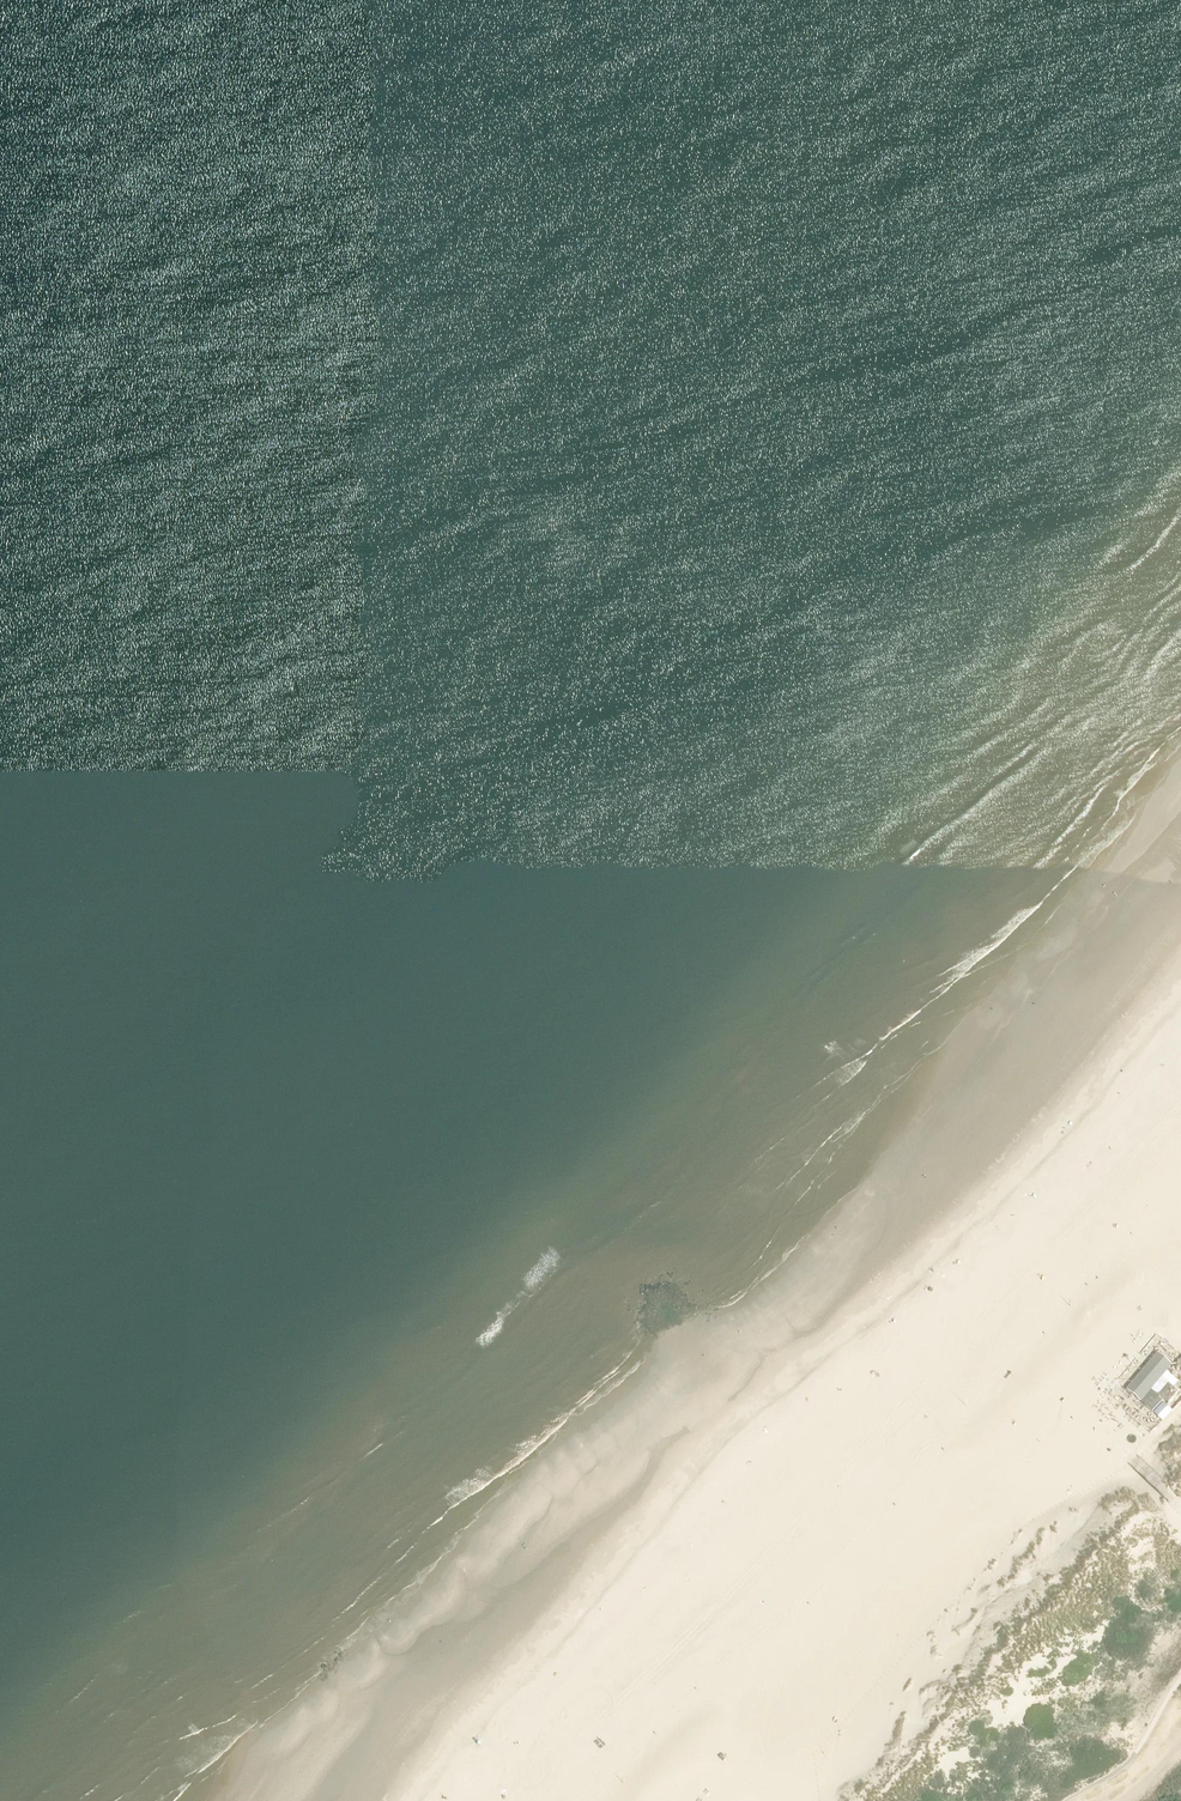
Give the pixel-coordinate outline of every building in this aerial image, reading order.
[(1170,1363),(1153,1350),(1127,1384),(1151,1403),(1157,1394),(1150,1389),(1170,1363)]
